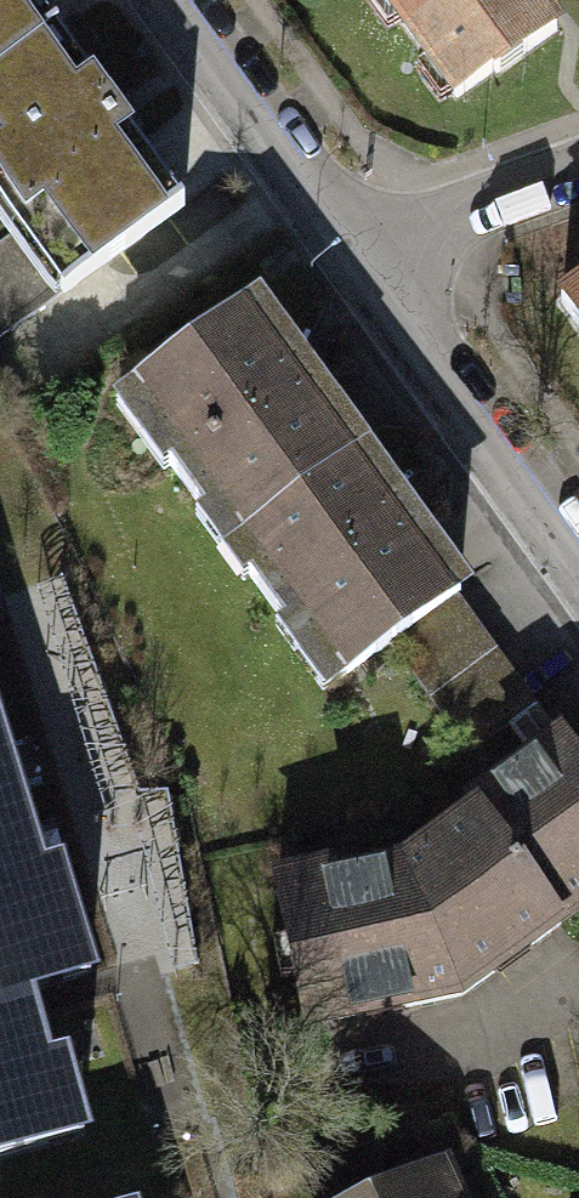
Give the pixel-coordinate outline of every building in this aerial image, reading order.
[(48,32),(25,0),(0,0),(0,66),(48,32)] [(562,0),(393,0),(461,100),(577,22),(562,0)] [(48,32),(0,66),(0,195),(66,288),(176,210),(48,32)] [(556,296),(578,330),(578,280),(556,296)] [(215,507),(234,534),(355,447),(254,308),(135,394),(178,452),(166,461),(205,514),(215,507)] [(458,590),(355,447),(234,534),(259,568),(250,574),(283,621),(294,613),(340,676),(389,641),(446,600),(458,590)] [(524,708),(446,600),(389,641),(467,749),(524,708)] [(477,810),(555,923),(578,906),(578,767),(558,737),(469,799),(477,810)] [(25,828),(0,750),(0,836),(25,828)] [(457,993),(555,923),(477,810),(401,867),(339,881),(331,866),(281,881),(310,1022),(457,993)] [(25,828),(0,836),(0,1149),(80,1123),(60,1059),(42,1064),(19,992),(87,971),(54,865),(38,870),(25,828)] [(446,1169),(381,1197),(460,1197),(446,1169)]
